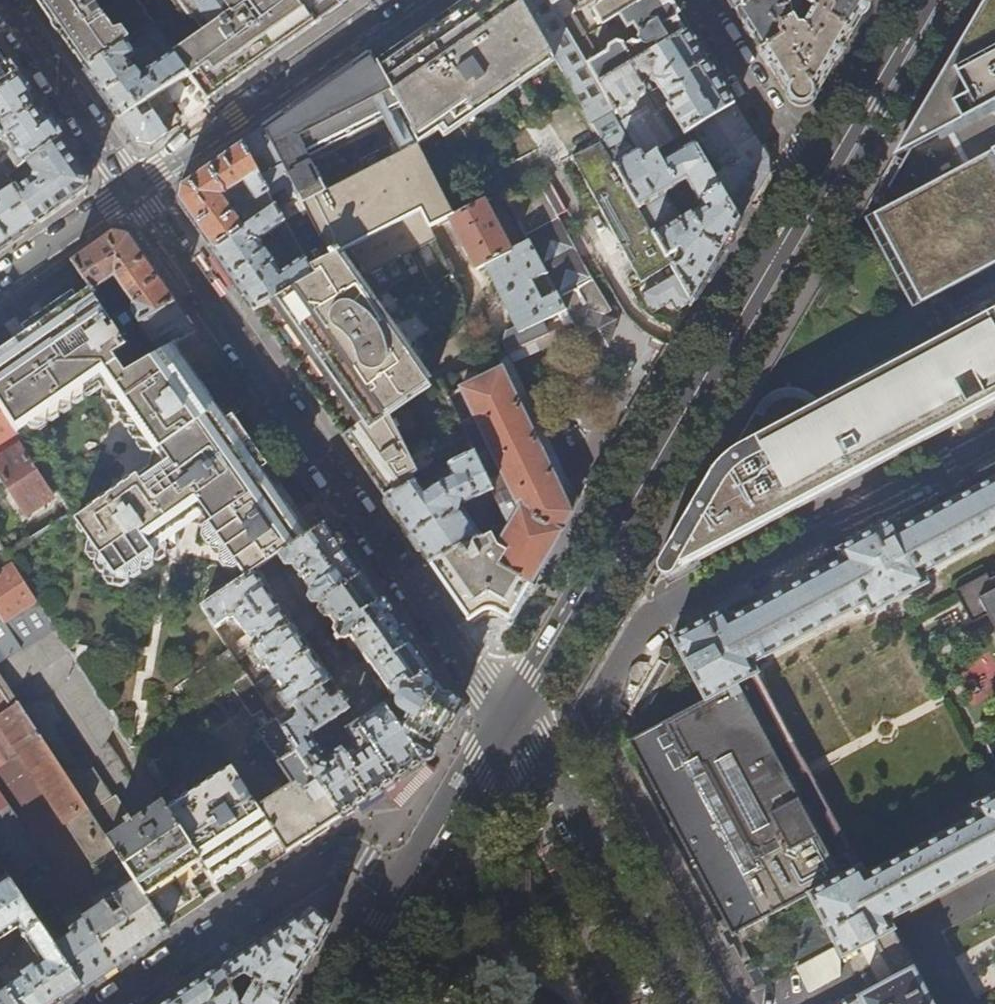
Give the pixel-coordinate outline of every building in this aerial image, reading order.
[(154,25),(136,0),(37,0),(49,17),(86,69),(128,42),(129,41),(121,29),(127,25),(136,37),(145,31),(154,25)] [(216,0),(181,0),(204,33),(174,54),(189,74),(207,100),(227,86),(260,63),(216,0)] [(298,0),(216,0),(260,63),(287,44),(316,24),(298,0)] [(316,24),(346,3),(351,0),(298,0),(316,24)] [(521,0),(467,0),(441,18),(397,48),(377,63),(401,109),(411,128),(410,129),(417,144),(437,130),(441,137),(554,58),(521,0)] [(554,58),(583,109),(606,95),(600,85),(575,42),(562,20),(557,11),(553,3),(551,0),(521,0),(554,58)] [(619,15),(628,29),(636,25),(641,33),(640,37),(640,42),(639,43),(634,42),(626,47),(624,45),(617,43),(609,48),(608,54),(600,59),(586,36),(575,42),(600,85),(689,30),(674,6),(670,0),(643,0),(619,15)] [(609,1),(595,10),(603,25),(619,15),(643,0),(610,0),(609,1)] [(736,12),(755,0),(729,0),(736,12)] [(736,12),(748,32),(760,51),(783,36),(780,31),(782,24),(794,17),(791,0),(755,0),(736,12)] [(794,17),(782,24),(780,31),(783,36),(760,51),(775,75),(793,105),(809,104),(828,72),(852,30),(830,17),(835,7),(833,0),(805,0),(804,2),(812,7),(803,24),(798,23),(794,17)] [(833,0),(835,7),(830,17),(852,30),(870,0),(833,0)] [(892,158),(946,131),(964,166),(873,215),(920,304),(994,265),(994,0),(985,0),(892,158)] [(567,5),(557,11),(562,20),(571,14),(567,5)] [(571,14),(562,20),(575,42),(586,36),(573,13),(571,14)] [(174,54),(154,25),(145,31),(155,45),(157,43),(168,59),(150,71),(150,77),(144,81),(133,65),(138,62),(135,57),(137,56),(128,42),(86,69),(102,93),(120,118),(146,102),(189,74),(174,54)] [(692,130),(734,102),(718,76),(689,30),(600,85),(606,95),(644,160),(686,134),(692,130)] [(19,78),(0,51),(0,91),(19,78)] [(308,157),(401,109),(377,63),(371,52),(354,64),(313,92),(262,128),(330,259),(421,213),(429,229),(449,218),(453,216),(417,144),(326,193),(308,157)] [(0,91),(0,164),(8,176),(27,162),(61,138),(41,109),(19,78),(0,91)] [(644,160),(606,95),(583,109),(602,143),(675,271),(691,299),(693,303),(709,276),(730,239),(739,223),(711,177),(686,134),(644,160)] [(166,134),(146,102),(120,118),(131,134),(136,142),(151,145),(159,140),(166,134)] [(734,102),(692,130),(713,163),(733,151),(740,161),(736,164),(732,158),(724,162),(727,167),(711,177),(739,223),(755,196),(768,173),(768,166),(768,158),(759,143),(734,102)] [(254,134),(242,142),(253,161),(262,157),(269,172),(261,177),(271,196),(285,189),(297,211),(295,212),(296,216),(286,222),(315,276),(280,295),(253,310),(281,349),(286,356),(348,445),(368,474),(384,498),(422,479),(449,466),(474,454),(455,415),(446,395),(439,382),(437,383),(435,380),(432,378),(429,378),(424,379),(414,364),(452,337),(457,332),(462,324),(464,319),(465,311),(464,302),(462,293),(428,229),(429,229),(421,213),(330,259),(262,128),(254,134)] [(61,138),(27,162),(33,172),(32,179),(20,186),(19,185),(15,187),(39,223),(50,215),(74,198),(85,191),(87,176),(61,138)] [(253,161),(242,142),(226,153),(190,178),(180,185),(177,200),(202,236),(212,251),(245,229),(222,196),(244,180),(266,215),(277,207),(271,196),(261,177),(253,161)] [(675,271),(602,143),(573,157),(639,282),(644,279),(648,289),(675,271)] [(499,159),(503,167),(510,163),(505,156),(499,159)] [(537,173),(542,181),(552,176),(547,168),(537,173)] [(605,302),(542,181),(506,200),(528,241),(544,272),(555,293),(564,310),(569,319),(605,302)] [(2,249),(39,223),(15,187),(14,186),(0,195),(0,194),(0,251),(2,249)] [(453,216),(449,218),(476,267),(484,263),(515,324),(505,329),(502,340),(507,353),(550,336),(543,321),(564,310),(555,293),(546,298),(544,294),(539,296),(531,279),(544,272),(528,241),(509,250),(483,201),(453,216)] [(315,276),(286,222),(277,207),(266,215),(245,229),(212,251),(224,268),(244,297),(253,310),(280,295),(315,276)] [(91,288),(94,292),(114,277),(119,286),(116,288),(119,293),(123,291),(132,304),(131,311),(123,310),(111,319),(120,333),(175,301),(150,265),(129,235),(114,232),(101,241),(81,255),(74,260),(91,288)] [(675,271),(648,289),(641,294),(651,314),(671,302),(676,312),(691,299),(675,271)] [(94,292),(91,288),(0,352),(0,401),(19,431),(103,372),(158,451),(163,448),(170,459),(137,483),(133,479),(77,520),(117,578),(174,536),(171,532),(205,508),(213,519),(208,523),(246,577),(308,535),(174,343),(159,352),(140,363),(141,364),(127,373),(115,354),(129,345),(127,344),(120,333),(111,319),(94,292)] [(184,314),(175,301),(120,333),(127,344),(146,332),(159,352),(174,343),(196,330),(184,314)] [(988,313),(948,334),(971,377),(952,388),(947,378),(934,385),(935,388),(729,498),(734,507),(689,530),(703,556),(778,516),(947,425),(994,400),(994,326),(988,313)] [(729,498),(935,388),(934,385),(947,378),(952,388),(971,377),(948,334),(819,403),(811,394),(802,389),(793,387),(788,387),(779,388),(775,390),(770,392),(762,398),(759,403),(752,416),(732,449),(720,458),(715,466),(713,465),(660,557),(661,558),(657,567),(657,570),(659,573),(662,574),(665,575),(668,575),(703,556),(689,530),(734,507),(729,498)] [(547,552),(571,512),(571,511),(500,369),(446,395),(455,415),(472,408),(504,475),(488,482),(488,483),(492,490),(508,524),(510,526),(510,527),(499,544),(496,543),(491,532),(480,538),(430,563),(452,594),(470,619),(471,619),(480,610),(483,608),(487,608),(493,608),(497,609),(509,618),(547,552)] [(0,401),(0,471),(29,515),(55,497),(21,445),(26,442),(19,431),(0,401)] [(474,454),(449,466),(454,476),(436,485),(424,493),(419,487),(423,482),(422,479),(384,498),(401,522),(430,563),(480,538),(463,511),(458,510),(460,503),(465,505),(492,490),(488,483),(488,482),(474,454)] [(702,701),(756,674),(757,673),(755,669),(753,670),(750,663),(866,603),(870,612),(926,581),(922,573),(994,535),(994,477),(898,528),(894,519),(838,547),(843,557),(726,619),(721,609),(672,635),(688,667),(702,701)] [(378,674),(370,679),(377,693),(404,674),(411,683),(431,668),(407,634),(372,584),(343,542),(328,521),(308,535),(246,577),(205,606),(218,626),(231,618),(238,617),(258,647),(250,652),(260,667),(268,663),(287,691),(281,696),(290,710),(334,681),(358,664),(359,664),(356,658),(348,663),(346,660),(337,666),(339,669),(331,675),(304,636),(331,617),(337,624),(336,630),(341,639),(347,639),(354,651),(360,648),(378,674)] [(55,629),(12,563),(0,571),(0,665),(55,629)] [(992,589),(984,574),(952,590),(969,623),(985,614),(994,634),(994,588),(992,589)] [(55,629),(0,665),(0,675),(10,690),(69,652),(55,629)] [(917,687),(892,638),(802,685),(826,734),(917,687)] [(370,679),(358,664),(334,681),(396,781),(407,774),(425,762),(430,754),(436,744),(406,728),(404,725),(400,727),(377,693),(370,679)] [(65,690),(103,749),(116,725),(78,666),(65,690)] [(457,706),(431,668),(411,683),(404,674),(377,693),(400,727),(404,725),(406,728),(436,744),(442,733),(443,732),(447,724),(454,712),(457,706)] [(288,788),(259,807),(274,830),(288,851),(297,845),(328,825),(341,817),(277,718),(247,672),(230,683),(254,720),(264,714),(270,723),(258,731),(276,758),(271,761),(288,788)] [(858,865),(857,863),(815,784),(809,773),(827,763),(822,755),(804,764),(756,674),(702,701),(626,743),(730,935),(806,894),(858,865)] [(0,675),(0,723),(107,890),(90,901),(96,910),(85,918),(116,966),(139,951),(169,931),(147,897),(108,838),(18,702),(10,690),(0,675)] [(334,681),(290,710),(277,718),(341,817),(368,799),(396,781),(334,681)] [(49,702),(18,702),(108,838),(147,897),(169,931),(182,922),(201,908),(179,876),(202,860),(170,810),(165,801),(134,822),(115,796),(113,798),(49,702)] [(450,737),(462,717),(454,712),(447,724),(443,732),(442,733),(450,737)] [(234,767),(170,810),(202,860),(210,872),(274,830),(259,807),(234,767)] [(857,863),(858,865),(806,894),(840,956),(894,930),(888,919),(994,863),(994,793),(973,805),(978,816),(864,874),(860,867),(861,866),(859,862),(857,863)] [(39,909),(67,891),(9,804),(0,810),(0,850),(39,909)] [(0,883),(0,941),(18,930),(22,935),(41,923),(10,877),(0,883)] [(49,917),(41,923),(84,988),(101,976),(116,966),(85,918),(71,897),(56,907),(48,914),(49,917)] [(224,967),(240,1003),(284,1003),(298,979),(305,968),(318,944),(330,925),(321,916),(312,908),(224,967)] [(41,923),(22,935),(40,962),(4,986),(17,1003),(60,1003),(84,988),(41,923)] [(809,992),(847,975),(835,948),(797,965),(809,992)] [(224,967),(172,1002),(169,1003),(240,1003),(224,967)] [(844,1003),(932,1003),(913,967),(844,1003)] [(4,986),(0,988),(0,1003),(17,1003),(4,986)]
